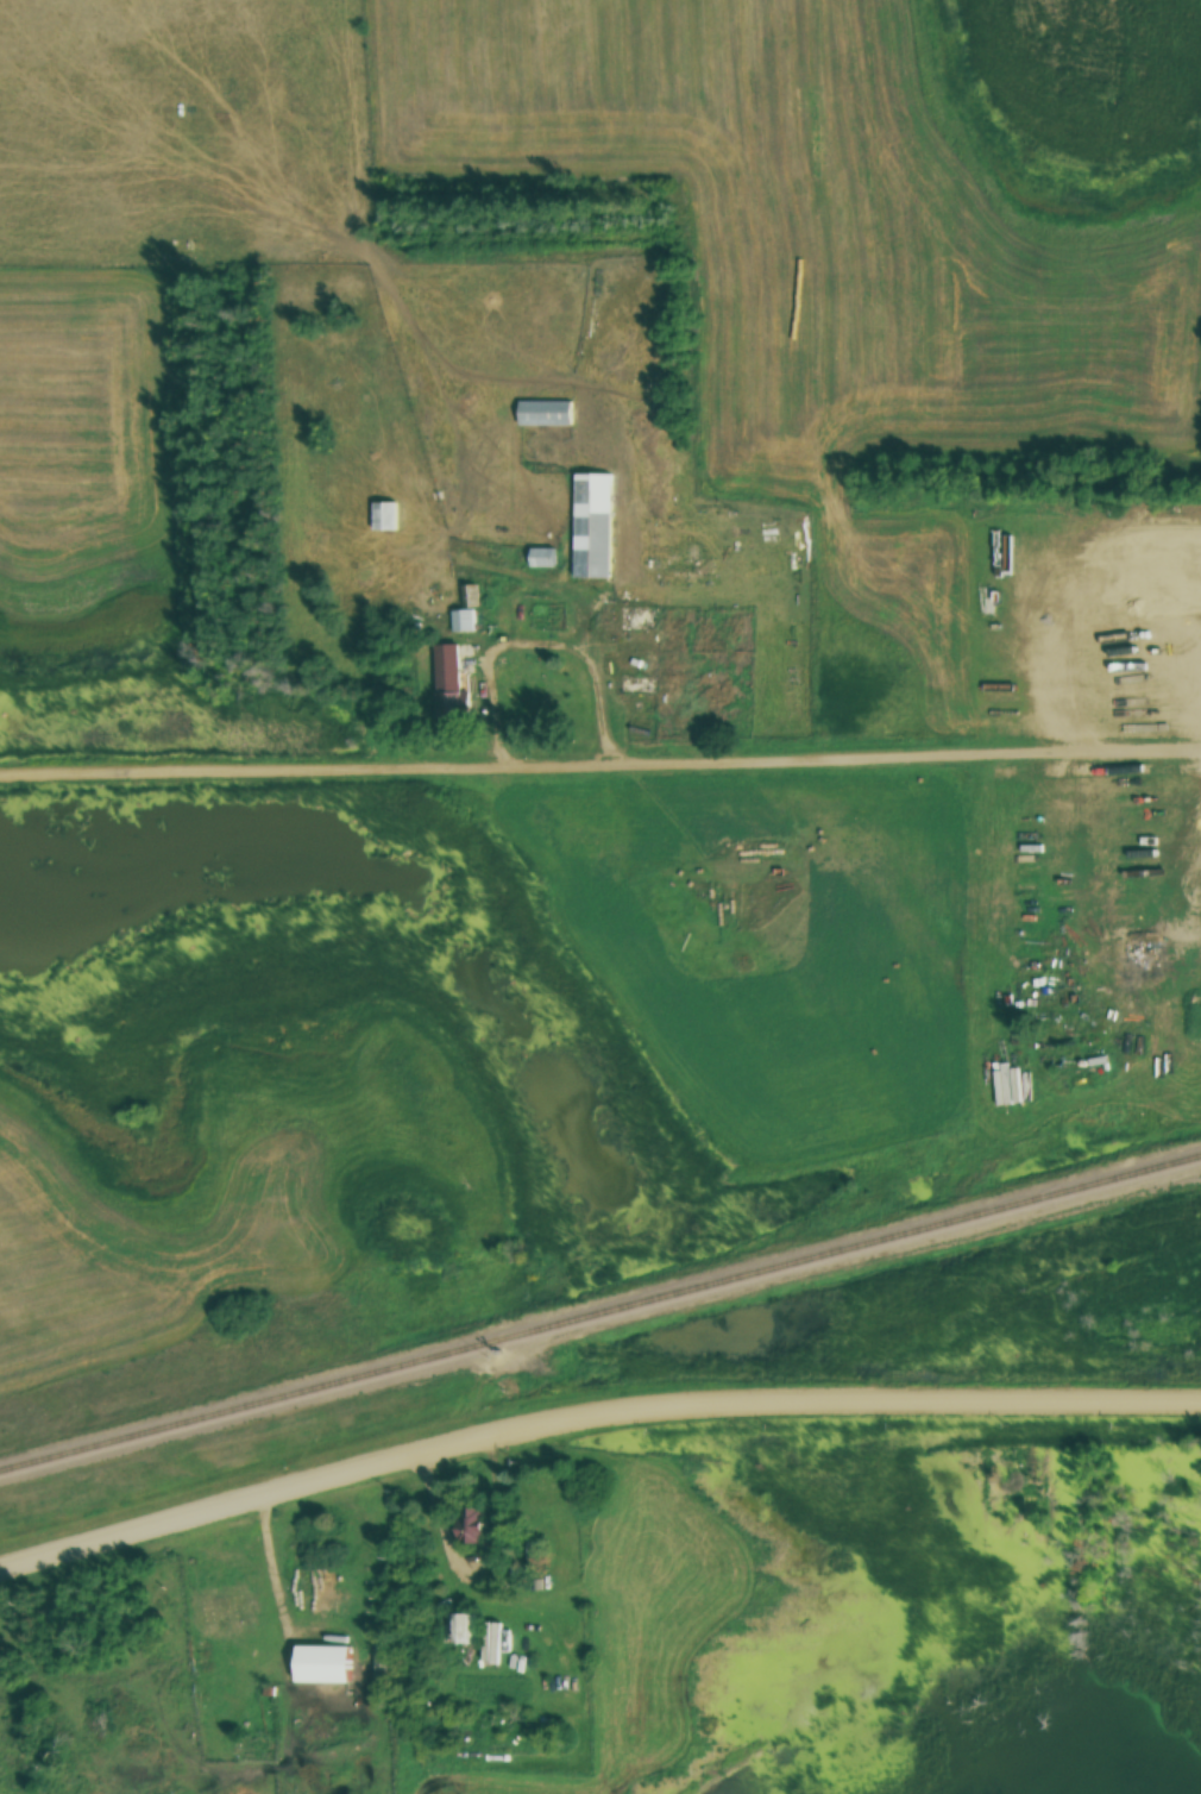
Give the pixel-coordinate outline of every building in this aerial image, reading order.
[(572,400),(518,400),(518,425),(572,425),(572,400)] [(614,578),(614,472),(576,472),(576,578),(614,578)] [(399,530),(399,501),(375,501),(375,530),(399,530)] [(531,547),(531,567),(555,567),(555,547),(531,547)] [(475,631),(475,609),(452,609),(452,631),(475,631)] [(435,644),(439,719),(465,718),(461,643),(435,644)] [(458,1542),(489,1542),(489,1504),(458,1504),(458,1542)] [(441,1612),(441,1642),(481,1642),(481,1612),(441,1612)] [(354,1645),(299,1645),(299,1681),(354,1681),(354,1645)]
